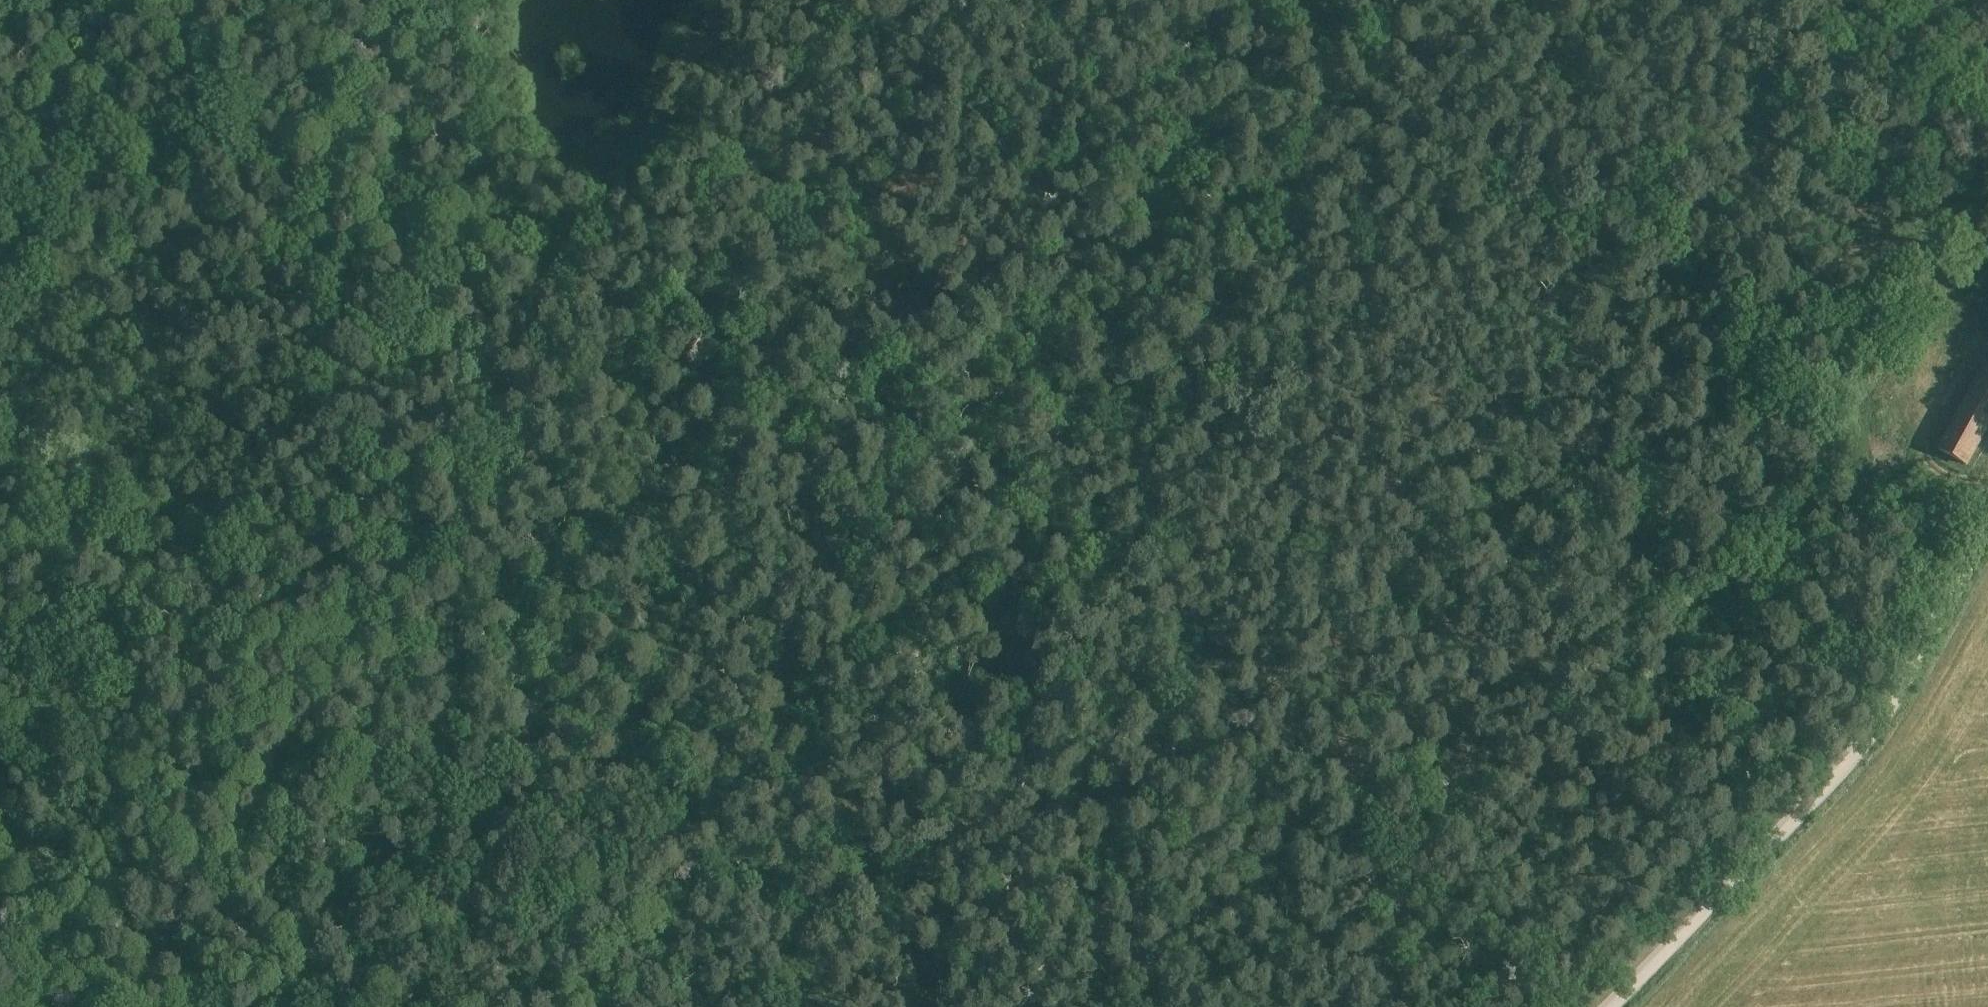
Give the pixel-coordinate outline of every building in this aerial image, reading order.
[(1945,454),(1962,463),(1987,417),(1987,366),(1982,363),(1935,448),(1945,454)] [(1889,453),(1899,439),(1892,435),(1883,449),(1889,453)] [(1918,486),(1924,474),(1914,469),(1908,480),(1918,486)]
